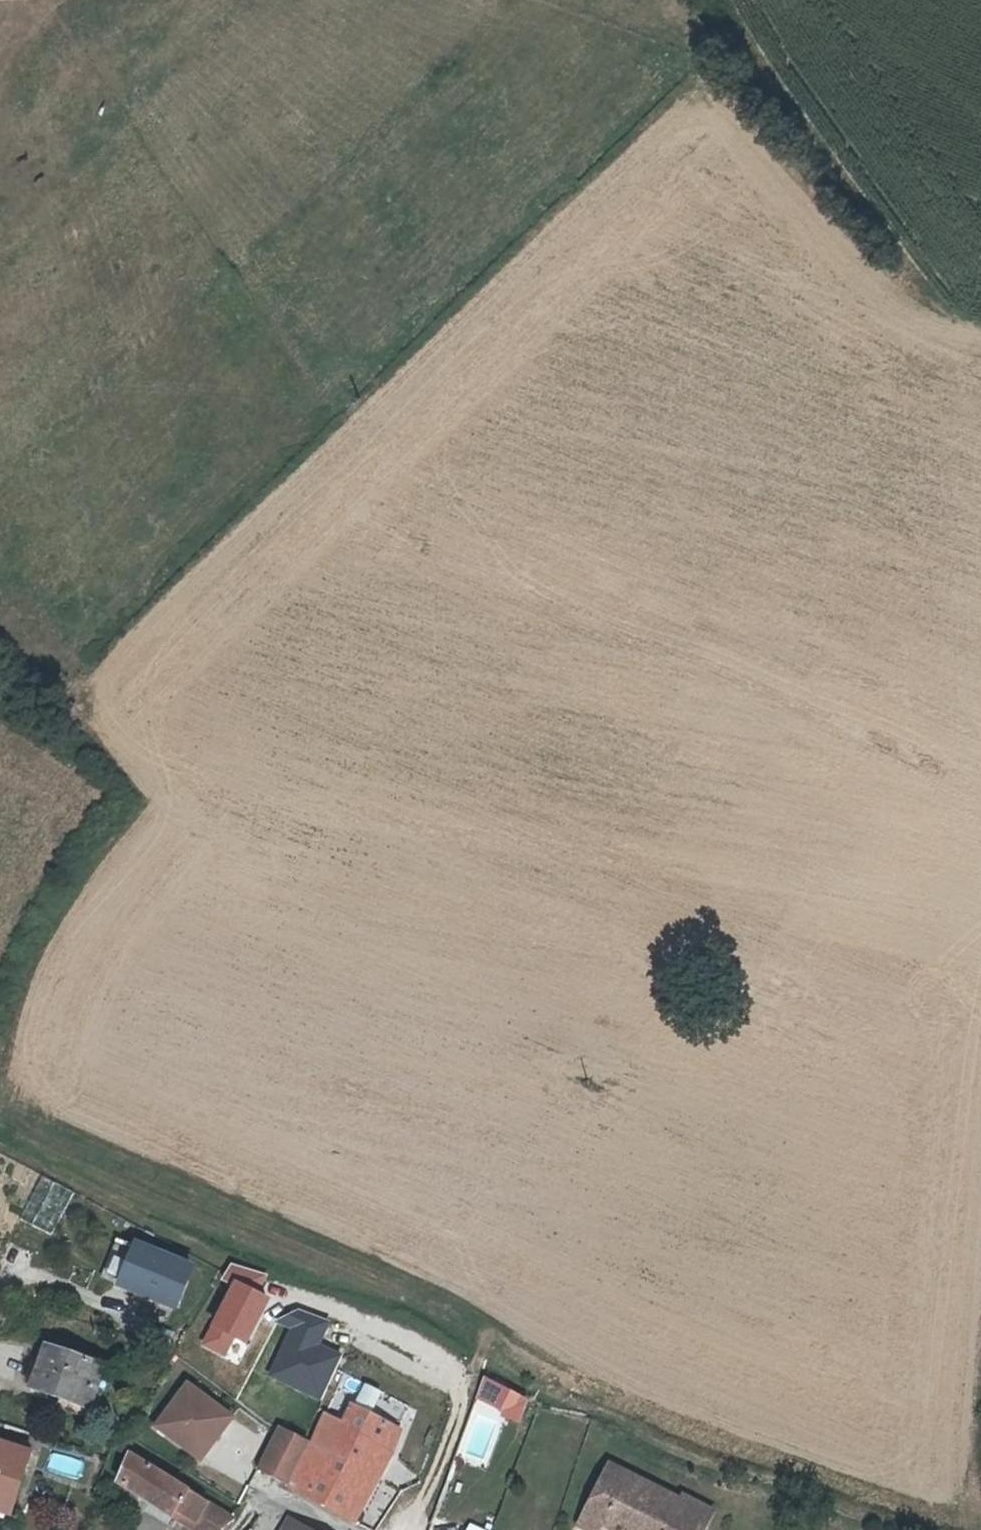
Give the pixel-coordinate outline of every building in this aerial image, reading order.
[(34,1221),(53,1180),(41,1175),(22,1216),(34,1221)] [(181,1268),(122,1243),(105,1282),(164,1308),(181,1268)] [(303,1316),(306,1299),(291,1296),(288,1313),(303,1316)] [(95,1368),(31,1343),(16,1384),(67,1404),(78,1378),(90,1382),(95,1368)] [(200,1460),(232,1410),(181,1377),(149,1427),(200,1460)] [(484,1461),(499,1417),(517,1423),(527,1393),(481,1377),(456,1451),(484,1461)] [(265,1460),(357,1519),(405,1427),(362,1402),(350,1416),(334,1409),(319,1438),(289,1419),(265,1460)] [(19,1459),(0,1452),(0,1516),(19,1459)] [(117,1459),(102,1485),(157,1517),(161,1509),(178,1519),(174,1526),(182,1529),(210,1529),(225,1520),(117,1459)] [(569,1529),(605,1529),(606,1529),(682,1529),(681,1524),(667,1516),(669,1510),(605,1476),(596,1495),(589,1491),(569,1529)] [(667,1516),(681,1524),(682,1529),(696,1529),(699,1526),(669,1510),(667,1516)]
